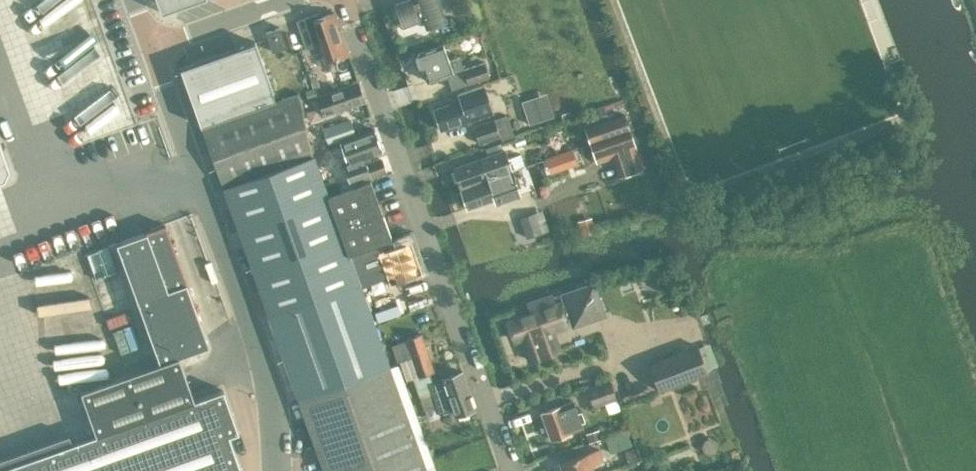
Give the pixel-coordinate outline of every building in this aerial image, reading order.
[(194,0),(157,0),(162,12),(194,0)] [(411,1),(411,0),(404,0),(396,3),(404,24),(418,19),(417,17),(423,15),(427,26),(445,19),(438,0),(413,0),(411,1)] [(297,19),(306,47),(320,42),(327,62),(349,54),(334,12),(334,11),(322,15),(321,11),(297,19)] [(266,32),(273,51),(287,46),(281,27),(266,32)] [(255,41),(180,68),(201,125),(275,99),(255,41)] [(449,59),(443,44),(419,53),(416,58),(419,66),(424,69),(428,81),(448,74),(452,88),(488,75),(483,61),(464,68),(459,56),(449,59)] [(324,115),(365,101),(359,82),(317,97),(324,115)] [(440,129),(492,111),(483,83),(458,92),(461,99),(434,109),(440,129)] [(304,92),(307,100),(317,96),(315,88),(304,92)] [(298,93),(202,128),(210,151),(215,164),(223,188),(314,156),(313,155),(312,156),(298,93)] [(545,119),(538,95),(522,100),(529,124),(545,119)] [(584,128),(589,143),(630,129),(624,113),(584,128)] [(502,139),(514,135),(507,114),(474,125),(480,142),(501,135),(502,139)] [(350,118),(323,128),(328,143),(355,134),(350,118)] [(341,142),(348,163),(343,165),(350,183),(386,170),(382,159),(369,163),(367,156),(382,150),(375,129),(341,142)] [(643,167),(630,129),(589,143),(596,162),(612,156),(619,176),(643,167)] [(481,158),(454,167),(460,188),(511,170),(525,165),(521,154),(507,158),(504,149),(481,158)] [(314,156),(223,188),(224,189),(230,208),(239,231),(244,246),(246,252),(260,290),(268,313),(276,334),(276,335),(299,327),(291,307),(359,282),(359,281),(349,254),(388,240),(392,239),(391,238),(371,180),(328,196),(314,156)] [(511,170),(460,188),(467,207),(494,198),(495,203),(503,201),(520,195),(511,170)] [(535,212),(520,217),(526,237),(542,231),(535,212)] [(0,468),(0,470),(242,470),(229,434),(238,431),(224,391),(223,390),(194,400),(192,393),(183,365),(179,356),(210,345),(206,335),(165,224),(115,243),(159,363),(127,374),(81,391),(96,435),(71,444),(70,442),(0,468)] [(388,240),(349,254),(359,281),(359,282),(360,284),(361,284),(357,273),(382,264),(390,285),(423,273),(411,239),(391,247),(388,240)] [(299,327),(276,335),(284,356),(285,359),(298,397),(314,441),(405,409),(398,389),(406,387),(400,368),(391,371),(374,324),(359,282),(291,307),(299,327)] [(515,339),(522,337),(530,360),(560,349),(554,331),(568,325),(565,317),(572,315),(575,323),(603,312),(593,284),(564,294),(567,303),(561,305),(560,302),(556,303),(552,292),(526,302),(530,313),(508,320),(515,339)] [(412,356),(419,375),(413,377),(424,410),(437,405),(440,413),(453,408),(456,416),(475,409),(462,370),(442,377),(432,381),(429,373),(434,371),(422,333),(406,338),(407,340),(392,345),(398,361),(412,356)] [(698,346),(649,363),(659,390),(708,371),(698,346)] [(593,405),(616,397),(617,397),(610,378),(586,386),(593,405)] [(551,438),(583,426),(574,400),(562,404),(542,412),(551,438)] [(314,441),(325,470),(427,470),(420,451),(405,409),(314,441)] [(585,434),(588,443),(602,438),(599,429),(585,434)] [(605,437),(610,453),(633,444),(627,429),(605,437)] [(564,470),(594,470),(592,463),(603,459),(599,448),(560,462),(564,470)]
